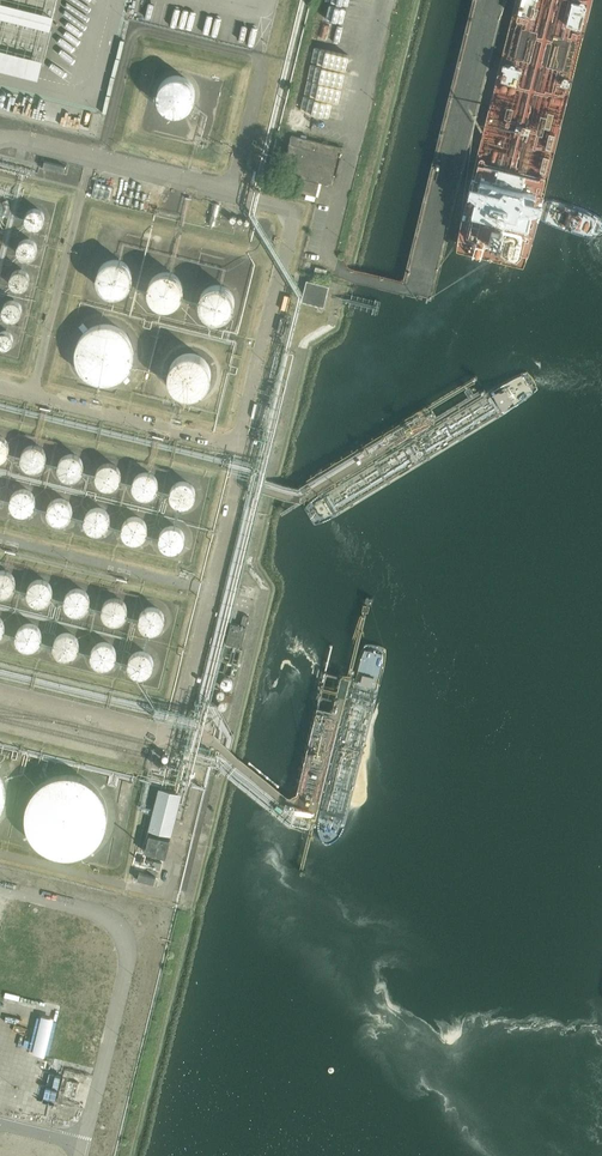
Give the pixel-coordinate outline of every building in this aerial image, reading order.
[(196,107),(190,73),(157,80),(164,114),(196,107)] [(333,186),(340,156),(342,148),(291,135),(282,173),(296,177),(292,191),(316,196),(319,182),(333,186)] [(45,161),(43,168),(64,173),(66,166),(45,161)] [(45,216),(44,213),(43,210),(41,208),(39,207),(36,206),(32,207),(29,209),(27,212),(26,215),(27,219),(29,222),(32,225),(35,225),(38,225),(42,223),(44,220),(45,216)] [(37,248),(37,247),(36,243),(34,241),(33,240),(30,238),(26,238),(23,239),(20,241),(18,244),(18,248),(19,251),(21,254),(24,256),(28,257),(31,256),(33,255),(34,254),(36,250),(37,248)] [(132,273),(132,270),(131,267),(129,264),(127,261),(125,259),(122,257),(119,256),(115,256),(111,256),(108,257),(106,258),(103,261),(101,263),(99,266),(98,270),(98,273),(98,277),(99,280),(100,282),(102,285),(105,287),(107,289),(110,290),(114,290),(117,290),(121,289),(124,288),(127,286),(129,283),(131,280),(132,277),(132,273)] [(325,279),(327,270),(315,267),(313,276),(325,279)] [(29,277),(29,274),(27,271),(25,269),(21,268),(18,268),(14,270),(12,273),(11,276),(11,280),(13,283),(16,286),(19,286),(23,286),(26,284),(29,281),(29,277)] [(183,287),(183,286),(183,283),(182,279),(180,276),(178,274),(175,272),(173,271),(170,270),(167,269),(164,269),(160,270),(157,272),(154,274),(152,276),(151,279),(150,282),(149,286),(149,289),(150,293),(152,296),(154,299),(157,301),(159,302),(163,303),(166,304),(169,304),(172,303),(175,301),(178,299),(180,297),(182,294),(183,290),(183,287)] [(323,307),(329,286),(306,281),(301,301),(323,307)] [(234,299),(234,295),(233,292),(232,290),(230,287),(227,285),(225,284),(222,283),(218,282),(214,282),(212,283),(208,284),(205,286),(204,288),(201,292),(200,295),(200,299),(200,302),(201,305),(202,308),(204,310),(207,313),(210,315),(216,316),(219,316),(223,315),(227,313),(229,312),(231,309),(233,306),(234,303),(234,299)] [(21,307),(21,304),(19,301),(16,299),(13,298),(10,298),(6,299),(4,302),(3,306),(3,310),(5,313),(7,315),(11,316),(14,316),(16,315),(18,314),(20,311),(21,307)] [(285,333),(288,319),(281,317),(277,332),(285,333)] [(134,351),(134,350),(133,344),(132,339),(129,334),(125,329),(121,326),(116,323),(110,321),(107,321),(103,320),(98,321),(92,323),(88,326),(83,330),(79,334),(77,339),(75,345),(75,351),(75,357),(77,363),(81,368),(84,372),(88,375),(94,378),(98,379),(105,380),(111,379),(116,377),(120,375),(125,371),(128,368),(131,363),(133,357),(134,351)] [(14,335),(13,331),(11,329),(8,327),(5,326),(2,327),(0,328),(0,341),(2,343),(5,343),(8,343),(11,341),(13,338),(14,335)] [(208,380),(208,379),(207,376),(206,372),(204,369),(203,367),(199,363),(196,362),(190,360),(186,360),(183,361),(179,363),(176,365),(173,368),(171,371),(170,375),(170,379),(170,383),(171,386),(172,390),(175,393),(177,395),(181,397),(184,398),(188,398),(192,398),(196,397),(199,396),(202,393),(204,390),(206,387),(207,384),(208,380)] [(267,401),(255,398),(251,414),(263,418),(267,401)] [(9,446),(9,444),(8,441),(6,437),(3,435),(2,434),(0,434),(0,458),(5,456),(6,454),(8,452),(9,449),(9,447),(9,446)] [(46,455),(45,450),(43,446),(39,443),(35,442),(32,442),(30,442),(27,443),(25,445),(23,446),(22,449),(21,451),(20,454),(21,457),(21,459),(23,463),(26,465),(27,466),(32,468),(37,467),(41,465),(44,463),(45,461),(46,458),(46,455)] [(84,464),(84,461),(83,459),(80,455),(78,453),(76,452),(73,451),(71,451),(68,451),(66,452),(62,455),(60,456),(59,459),(58,462),(58,464),(59,468),(60,470),(62,473),(64,474),(66,476),(70,477),(72,477),(75,476),(77,475),(79,474),(81,471),(82,469),(83,467),(84,464)] [(121,472),(120,467),(119,465),(117,463),(115,461),(112,460),(108,459),(103,460),(99,463),(98,464),(96,467),(95,469),(95,472),(96,477),(98,480),(100,483),(102,484),(107,485),(110,485),(113,484),(117,481),(119,477),(120,475),(121,472)] [(158,483),(158,482),(158,479),(157,477),(156,475),(154,473),(153,472),(150,470),(146,469),(144,469),(141,469),(139,471),(137,472),(135,474),(133,477),(133,479),(132,481),(133,485),(134,488),(135,490),(138,492),(139,493),(144,495),(147,495),(149,494),(151,493),(153,492),(155,491),(157,488),(158,486),(158,483)] [(195,492),(195,491),(194,487),(192,483),(190,481),(188,480),(185,479),(183,478),(181,478),(178,479),(173,482),(170,486),(170,488),(169,491),(170,496),(172,500),(175,502),(177,503),(181,504),(184,504),(186,503),(188,503),(191,501),(192,499),(194,496),(195,492)] [(35,499),(34,494),(32,490),(30,488),(28,487),(23,486),(20,486),(17,487),(14,490),(12,491),(11,494),(9,498),(10,501),(10,503),(13,507),(14,509),(17,511),(19,512),(22,512),(26,511),(31,509),(34,505),(35,503),(35,499)] [(73,509),(73,508),(72,506),(72,503),(69,499),(66,497),(61,495),(58,495),(56,496),(54,497),(52,498),(50,500),(48,503),(47,505),(47,508),(48,513),(49,515),(50,517),(54,520),(59,521),(64,521),(68,518),(70,516),(71,514),(72,512),(73,509)] [(109,518),(109,517),(108,513),(107,511),(106,508),(104,507),(101,505),(99,505),(96,504),(93,505),(91,505),(87,508),(85,510),(84,513),(83,517),(84,522),(86,525),(90,528),(92,530),(95,530),(97,530),(100,530),(102,528),(104,527),(106,525),(108,522),(109,520),(109,518)] [(148,527),(147,522),(146,520),(144,518),(140,515),(138,514),(136,514),(133,514),(130,514),(129,515),(126,517),(124,519),(123,521),(122,524),(122,526),(123,531),(125,535),(127,537),(130,538),(132,539),(135,539),(137,539),(140,538),(144,536),(146,532),(148,527)] [(186,536),(185,532),(183,527),(181,526),(178,524),(173,523),(169,523),(167,525),(164,526),(163,528),(161,530),(160,535),(160,537),(161,540),(162,542),(163,544),(167,547),(169,548),(172,549),(176,548),(179,547),(181,546),(183,544),(184,542),(185,539),(186,536)] [(13,588),(13,584),(11,581),(10,580),(8,578),(6,576),(4,576),(1,575),(0,575),(0,601),(4,601),(9,598),(10,597),(12,594),(13,591),(13,589),(13,588)] [(48,599),(48,596),(47,594),(45,590),(43,588),(40,587),(38,586),(35,586),(32,586),(30,587),(27,588),(26,590),(24,591),(23,594),(22,598),(23,603),(24,605),(26,608),(28,609),(30,611),(34,612),(39,611),(41,610),(44,608),(45,606),(47,605),(48,602),(48,599)] [(87,605),(86,602),(86,600),(83,596),(79,593),(76,592),(73,592),(68,593),(66,595),(64,597),(62,601),(61,605),(62,609),(64,614),(66,616),(68,617),(73,618),(76,618),(79,617),(83,615),(84,613),(86,610),(87,605)] [(125,616),(125,615),(125,613),(124,611),(121,607),(119,605),(117,604),(115,603),(112,602),(109,603),(107,604),(103,606),(101,608),(100,611),(99,615),(100,620),(101,622),(103,624),(106,627),(108,628),(111,628),(115,628),(118,627),(120,625),(122,623),(123,621),(124,618),(125,616)] [(162,626),(162,625),(162,623),(161,620),(158,616),(156,614),(153,613),(149,612),(146,613),(143,614),(139,617),(137,621),(136,626),(137,631),(139,633),(140,635),(144,637),(148,638),(151,638),(154,637),(158,635),(159,633),(161,630),(162,626)] [(232,623),(227,642),(241,645),(246,626),(232,623)] [(39,641),(38,637),(36,632),(34,630),(31,629),(26,628),(23,628),(21,629),(17,631),(16,633),(14,636),(13,640),(14,645),(16,649),(20,652),(22,653),(25,654),(30,653),(32,652),(35,650),(36,649),(38,646),(39,641)] [(78,651),(78,650),(77,647),(77,645),(75,643),(74,641),(72,639),(69,638),(66,637),(64,637),(59,639),(57,640),(55,642),(53,646),(52,651),(53,655),(55,659),(58,661),(60,662),(64,663),(67,663),(69,662),(72,661),(74,660),(77,656),(77,653),(78,651)] [(114,661),(114,660),(114,658),(113,655),(110,651),(107,649),(102,647),(100,647),(97,648),(95,649),(93,650),(91,652),(89,655),(88,657),(88,660),(89,665),(92,669),(95,672),(100,673),(102,673),(105,672),(109,670),(111,668),(112,666),(113,663),(114,661)] [(151,670),(151,669),(150,665),(149,663),(147,660),(145,659),(143,657),(140,657),(137,657),(133,657),(129,660),(127,662),(126,665),(125,667),(125,669),(126,674),(128,678),(130,680),(133,681),(135,682),(138,682),(141,682),(143,681),(146,680),(147,678),(150,674),(151,670)] [(103,813),(103,812),(102,805),(100,798),(98,793),(95,790),(91,786),(86,782),(79,779),(72,777),(65,777),(59,778),(52,780),(45,784),(41,788),(37,793),(34,800),(32,806),(31,813),(32,820),(34,826),(38,833),(43,839),(48,843),(51,845),(56,846),(62,848),(68,848),(75,847),(82,845),(88,842),(92,838),(97,832),(100,826),(102,820),(103,813)] [(171,837),(182,794),(158,788),(148,831),(171,837)] [(170,840),(149,835),(144,852),(165,858),(170,840)] [(144,876),(143,882),(158,886),(160,880),(144,876)]
